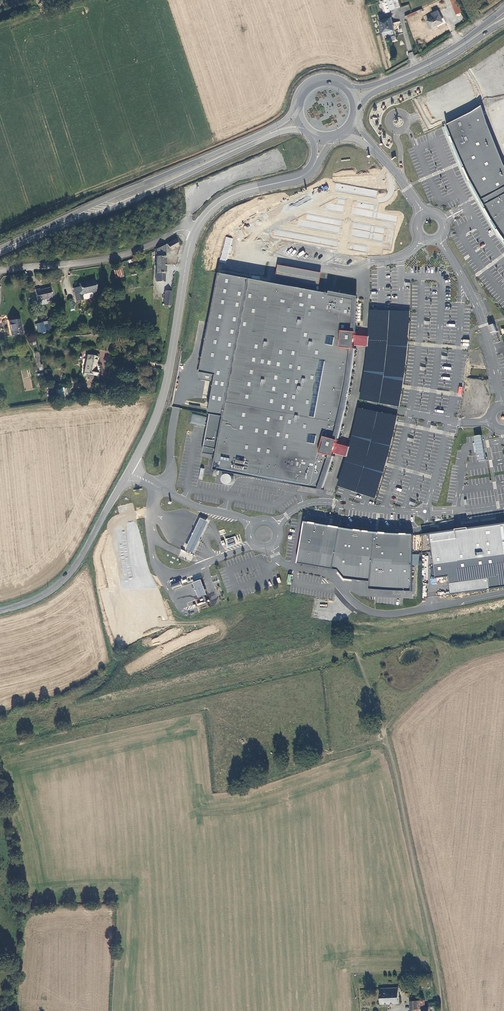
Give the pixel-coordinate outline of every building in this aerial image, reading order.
[(382,0),(385,8),(386,13),(390,12),(389,10),(400,7),(398,0),(383,0),(382,0)] [(456,0),(450,0),(456,14),(461,12),(456,0)] [(405,15),(407,22),(420,19),(418,13),(421,12),(421,10),(405,15)] [(433,16),(426,19),(430,27),(442,21),(439,13),(437,10),(431,13),(433,16)] [(391,16),(379,19),(382,33),(383,32),(384,36),(394,33),(393,30),(394,29),(391,16)] [(488,123),(483,106),(473,113),(448,125),(448,124),(447,125),(452,137),(453,140),(454,143),(465,169),(467,172),(468,175),(469,177),(470,180),(482,201),(486,209),(488,212),(491,218),(491,219),(492,221),(498,230),(500,233),(501,235),(503,237),(503,238),(503,239),(503,163),(488,123)] [(503,238),(503,237),(501,235),(500,233),(498,230),(497,231),(495,227),(491,221),(492,221),(491,219),(491,218),(488,212),(486,209),(485,210),(470,181),(471,181),(470,180),(469,177),(468,175),(467,172),(465,169),(465,168),(464,169),(460,159),(453,143),(454,143),(453,140),(452,137),(451,137),(446,126),(443,128),(456,160),(467,183),(486,218),(498,238),(503,247),(503,239),(503,238)] [(335,191),(376,197),(377,190),(336,184),(335,191)] [(220,261),(226,263),(233,238),(226,237),(220,261)] [(156,263),(164,264),(165,264),(165,256),(179,245),(180,244),(180,242),(179,241),(178,239),(177,239),(175,238),(156,249),(156,263)] [(165,264),(164,264),(156,263),(154,280),(163,281),(165,264)] [(118,264),(111,266),(115,279),(122,277),(118,264)] [(359,298),(220,273),(203,372),(220,375),(203,453),(217,456),(214,470),(322,491),(333,460),(342,435),(359,298)] [(82,287),(75,288),(78,302),(85,300),(84,294),(98,291),(96,280),(81,283),(82,287)] [(34,290),(37,301),(52,297),(49,287),(39,289),(34,290)] [(164,290),(162,304),(170,305),(172,291),(164,290)] [(407,346),(409,311),(371,309),(368,351),(365,377),(361,399),(399,406),(402,382),(403,378),(407,346)] [(10,335),(21,334),(19,320),(8,322),(10,335)] [(39,323),(40,329),(41,334),(46,332),(46,333),(52,332),(51,328),(50,328),(48,320),(44,321),(44,322),(39,323)] [(490,333),(496,330),(494,323),(487,325),(490,333)] [(468,383),(464,408),(479,411),(484,403),(487,380),(482,356),(480,354),(479,353),(478,352),(477,352),(475,352),(474,352),(473,353),(472,353),(471,354),(469,370),(468,383)] [(96,358),(86,356),(82,374),(95,376),(96,371),(93,371),(96,358)] [(66,399),(64,388),(55,389),(58,401),(66,399)] [(383,471),(397,416),(360,408),(351,447),(338,485),(375,498),(383,471)] [(206,426),(207,416),(192,414),(190,423),(206,426)] [(221,482),(229,484),(232,476),(223,473),(221,482)] [(200,518),(186,550),(194,554),(208,522),(200,518)] [(143,521),(127,522),(128,557),(126,557),(126,556),(121,556),(122,589),(145,588),(145,580),(143,521)] [(412,591),(412,535),(402,534),(381,532),(379,532),(365,530),(355,529),(334,526),(311,523),(303,522),(295,563),(336,570),(343,578),(368,581),(368,588),(412,591)] [(422,546),(431,545),(432,551),(435,577),(448,576),(451,593),(503,586),(503,522),(458,529),(422,533),(422,546)] [(236,536),(225,539),(227,547),(239,543),(236,536)] [(194,583),(200,598),(208,595),(202,580),(194,583)] [(401,1002),(401,987),(382,987),(383,1002),(401,1002)] [(421,1008),(419,1008),(419,1010),(425,1010),(425,1008),(428,1008),(428,1000),(421,1000),(421,1008)]
